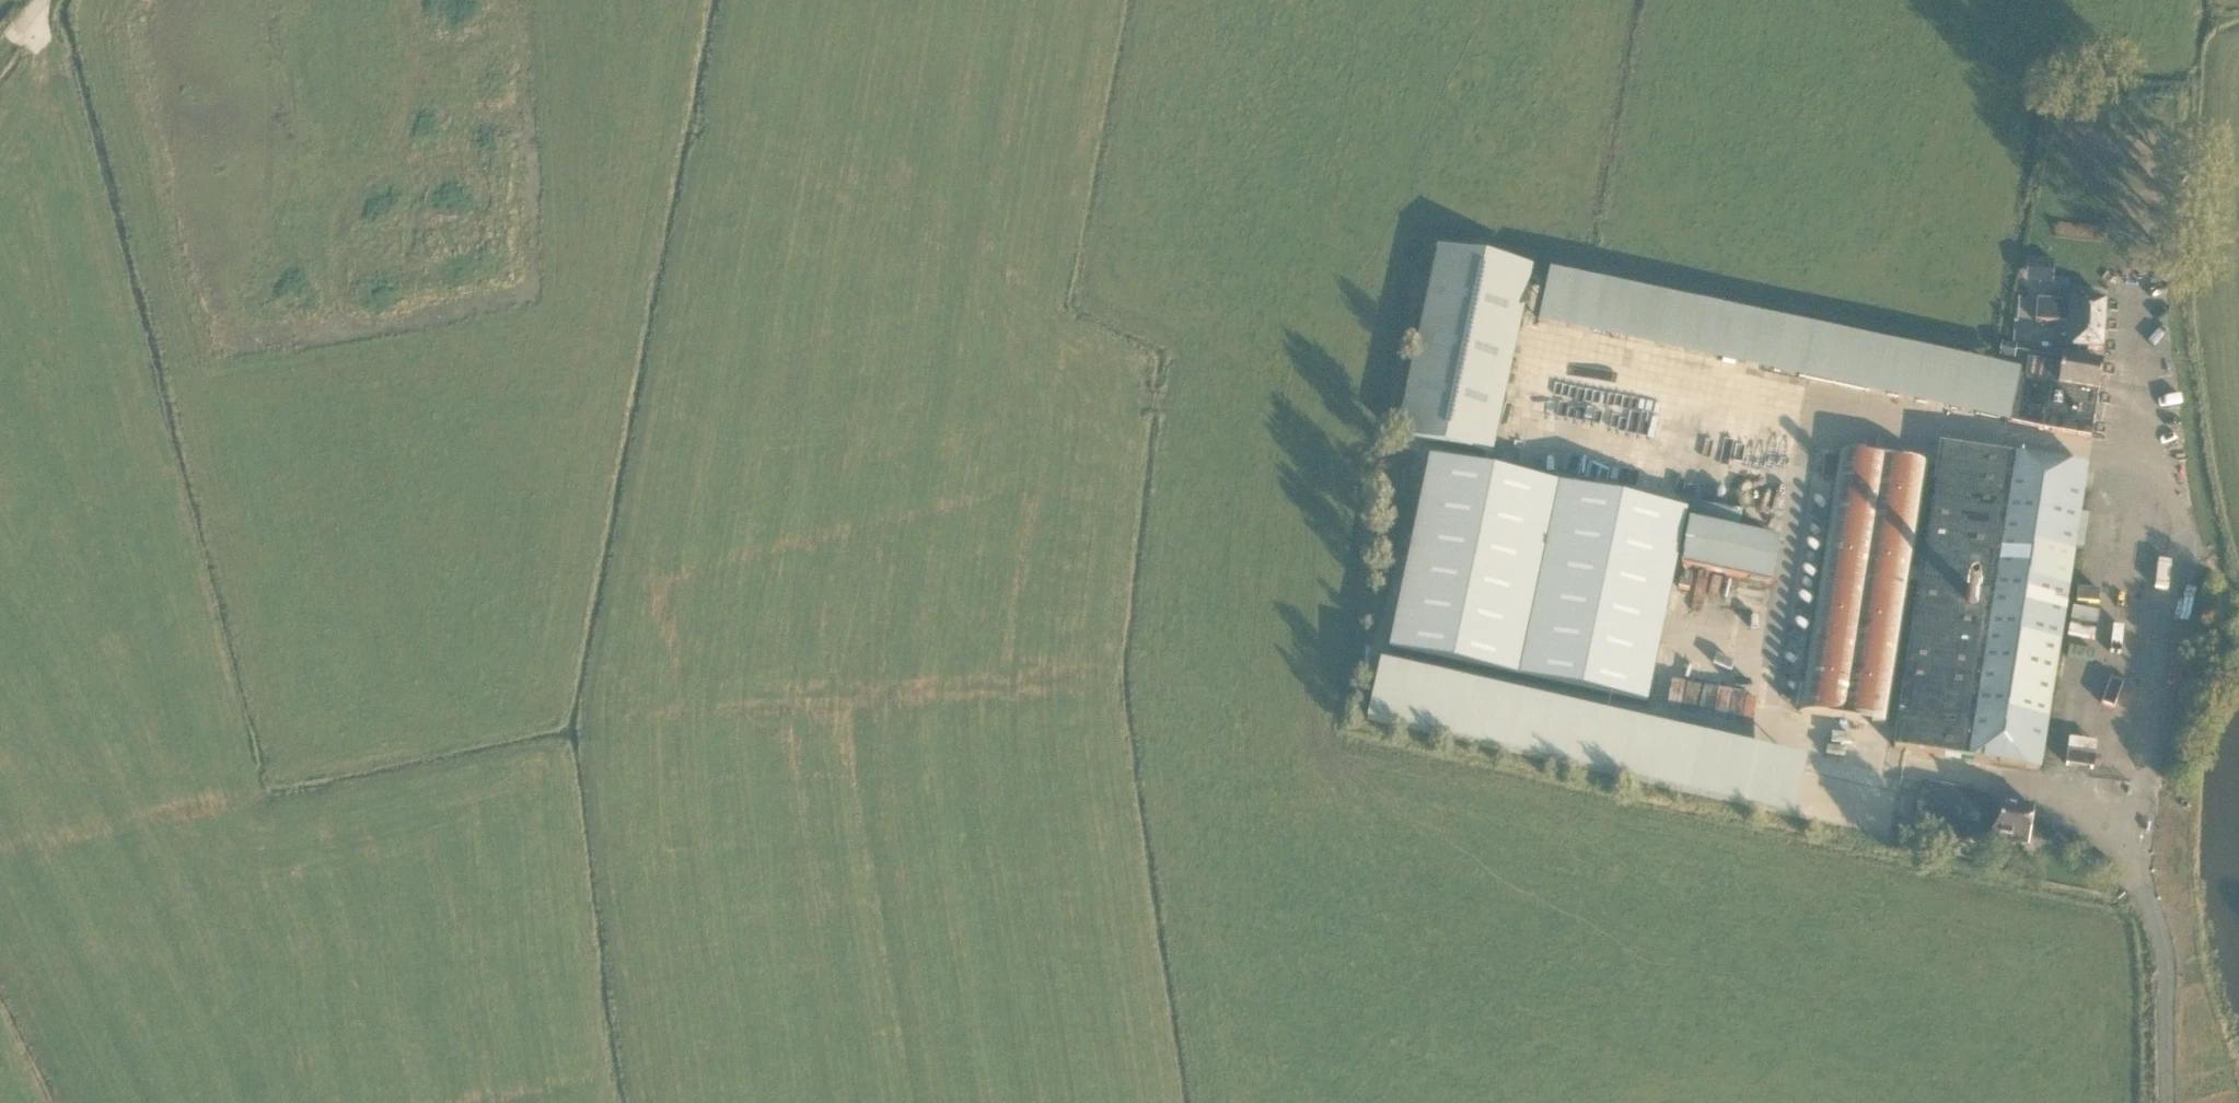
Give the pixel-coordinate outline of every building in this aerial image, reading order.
[(1493,461),(1533,271),(1438,250),(1397,440),(1493,461)] [(2046,288),(2048,275),(2021,272),(2020,285),(2046,288)] [(2010,424),(2019,378),(1551,281),(1539,336),(2008,434),(2010,424)] [(2063,325),(2104,328),(2106,303),(2081,301),(2081,298),(2069,297),(2068,302),(2038,300),(2037,322),(2063,323),(2063,325)] [(2103,352),(2104,328),(2063,325),(2063,339),(2066,339),(2066,353),(2078,354),(2079,351),(2103,352)] [(2002,344),(2000,358),(2015,360),(2017,347),(2002,344)] [(2019,378),(2010,424),(2090,441),(2098,394),(2099,394),(2103,366),(2063,360),(2061,367),(2058,386),(2051,385),(2051,384),(2025,379),(2019,378)] [(2028,361),(2025,379),(2051,384),(2051,385),(2058,386),(2061,367),(2028,361)] [(1928,466),(1891,460),(1838,452),(1798,712),(1888,726),(1910,583),(1919,584),(1893,750),(2038,771),(2085,470),(1939,448),(1920,573),(1912,572),(1928,466)] [(1389,652),(1647,706),(1687,516),(1429,461),(1389,652)] [(1694,505),(1689,524),(1739,535),(1743,516),(1694,505)] [(1765,541),(1739,535),(1689,524),(1680,571),(1773,588),(1781,544),(1765,541)] [(2106,747),(2142,753),(2148,722),(2146,721),(2167,603),(2157,601),(2163,566),(2103,555),(2099,583),(2112,585),(2110,598),(2097,596),(2086,662),(2106,665),(2101,697),(2088,695),(2083,721),(2110,725),(2106,747)] [(1717,613),(1738,616),(1741,590),(1720,588),(1717,613)] [(1737,666),(1740,655),(1709,647),(1706,658),(1737,666)] [(1805,764),(1381,667),(1368,722),(1793,819),(1805,764)] [(1985,842),(2026,851),(2033,811),(1992,803),(1985,842)]
